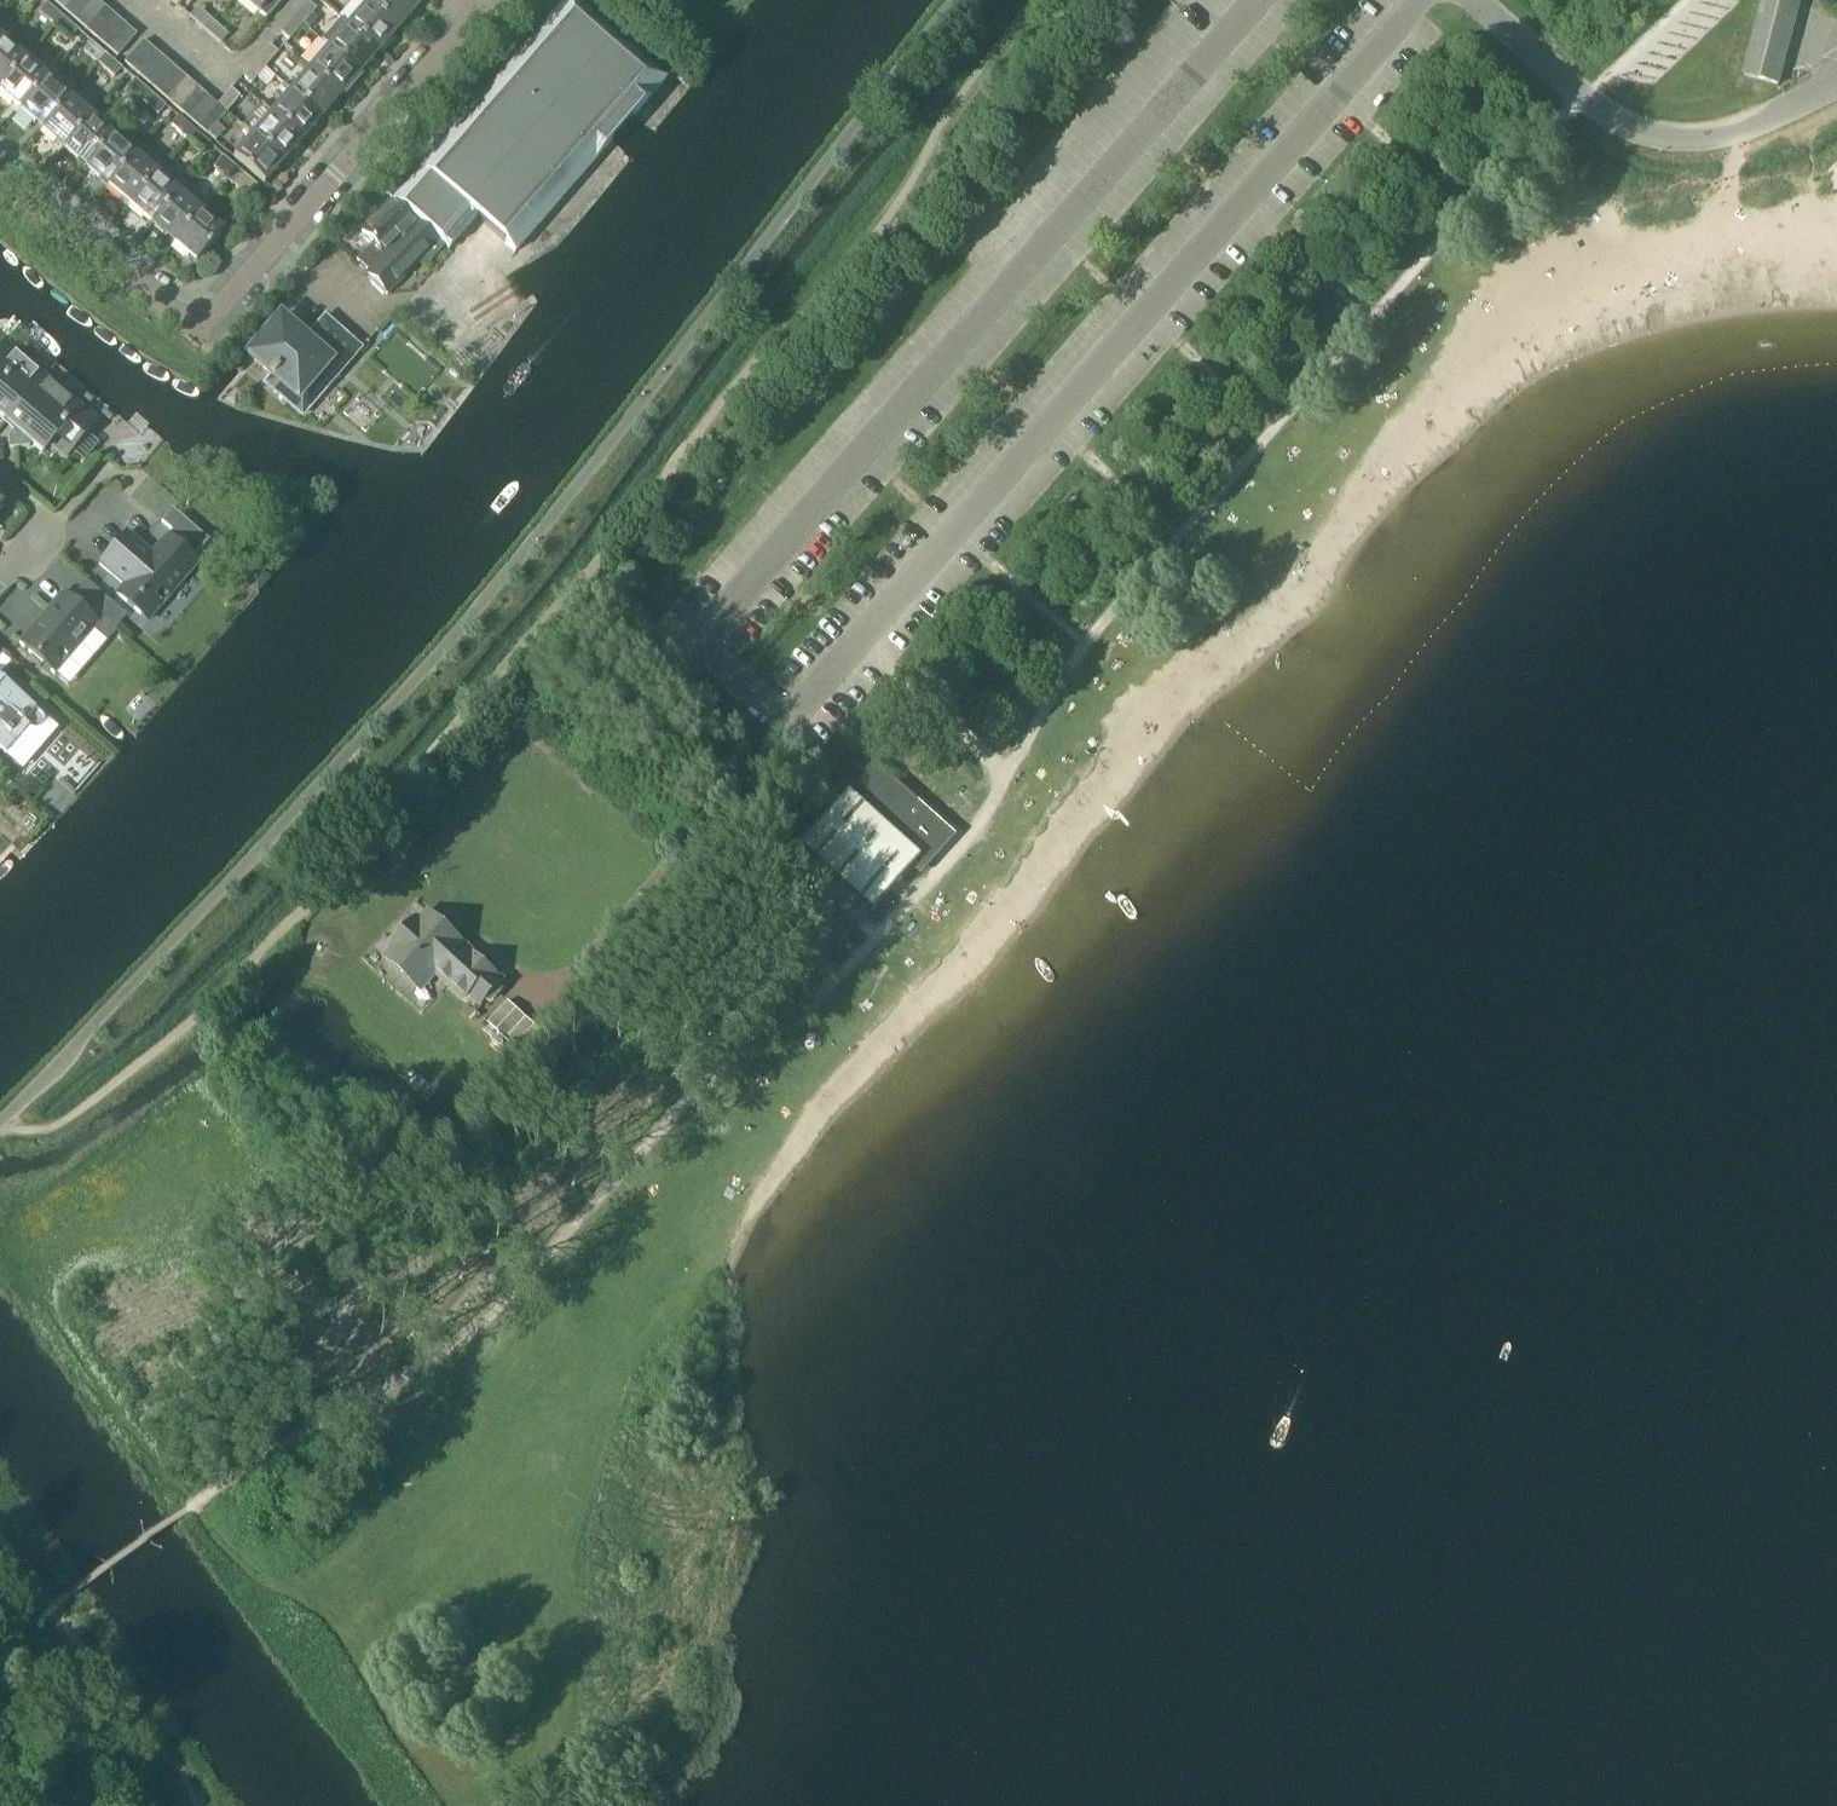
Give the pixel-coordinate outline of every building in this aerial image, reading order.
[(54,1),(64,11),(74,0),(55,0),(54,1)] [(64,11),(74,19),(91,0),(74,0),(64,11)] [(96,0),(91,0),(74,19),(85,29),(104,7),(96,0)] [(265,19),(282,0),(243,0),(265,19)] [(366,3),(397,30),(417,8),(408,0),(368,0),(366,3)] [(572,0),(563,0),(501,72),(419,168),(392,199),(393,199),(416,222),(438,243),(439,241),(449,249),(474,218),(512,252),(558,199),(574,213),(613,168),(598,155),(611,140),(633,115),(664,79),(572,0)] [(1742,75),(1758,80),(1778,85),(1781,76),(1782,69),(1799,6),(1776,0),(1762,0),(1758,14),(1742,75)] [(293,17),(302,25),(315,9),(306,2),(293,17)] [(54,25),(62,17),(46,3),(38,12),(54,25)] [(366,3),(347,25),(378,52),(397,30),(366,3)] [(104,7),(85,29),(96,38),(114,16),(104,7)] [(203,31),(211,22),(196,8),(188,17),(203,31)] [(125,25),(114,16),(96,38),(106,47),(125,25)] [(77,30),(62,17),(54,25),(70,39),(77,30)] [(302,25),(293,17),(279,33),(288,41),(302,25)] [(340,19),(321,41),(328,47),(359,74),(378,52),(347,25),(340,19)] [(227,35),(211,22),(203,31),(219,44),(227,35)] [(125,25),(106,47),(117,56),(136,35),(125,25)] [(2,41),(9,33),(0,26),(0,43),(2,41)] [(2,41),(0,43),(0,87),(24,60),(2,41)] [(135,72),(154,50),(142,41),(124,62),(135,72)] [(98,64),(106,55),(90,42),(83,51),(98,64)] [(268,45),(255,60),(264,68),(277,53),(268,45)] [(359,74),(328,47),(309,69),(340,96),(359,74)] [(154,50),(135,72),(145,81),(164,59),(154,50)] [(121,69),(106,55),(98,64),(113,78),(121,69)] [(174,68),(164,59),(145,81),(156,90),(174,68)] [(24,60),(0,87),(0,93),(19,110),(46,79),(24,60)] [(264,68),(255,60),(241,76),(250,84),(264,68)] [(185,78),(174,68),(156,90),(166,99),(185,78)] [(309,69),(290,91),(321,118),(340,96),(309,69)] [(185,78),(166,99),(177,108),(196,87),(185,78)] [(46,79),(19,110),(41,129),(68,98),(46,79)] [(142,102),(150,94),(135,80),(127,88),(142,102)] [(196,87),(177,108),(187,117),(206,96),(196,87)] [(230,89),(217,104),(226,112),(239,97),(230,89)] [(321,118),(290,91),(271,113),(302,140),(321,118)] [(150,94),(142,102),(157,115),(165,107),(150,94)] [(206,96),(187,117),(198,127),(216,104),(206,96)] [(90,117),(68,98),(41,129),(63,148),(90,117)] [(217,104),(216,104),(198,127),(207,134),(226,112),(217,104)] [(271,113),(252,134),(283,161),(302,140),(271,113)] [(112,136),(90,117),(63,148),(85,167),(112,136)] [(187,138),(194,132),(178,118),(172,125),(187,138)] [(194,132),(187,138),(203,152),(209,145),(194,132)] [(283,161),(252,134),(232,157),(264,184),(283,161)] [(112,136),(85,167),(107,186),(133,155),(112,136)] [(134,155),(133,155),(107,186),(129,205),(162,166),(141,147),(134,155)] [(227,181),(237,170),(222,156),(212,168),(227,181)] [(185,186),(162,166),(129,205),(151,224),(177,193),(178,194),(185,186)] [(259,188),(237,170),(227,181),(249,200),(259,188)] [(199,212),(178,194),(177,193),(151,224),(173,243),(199,212)] [(384,253),(416,222),(393,199),(361,231),(372,242),(384,253)] [(222,231),(199,212),(173,243),(195,262),(222,231)] [(387,295),(438,243),(416,222),(384,253),(366,271),(363,274),(369,280),(385,293),(387,295)] [(355,260),(366,271),(384,253),(372,242),(355,260)] [(306,340),(281,318),(267,334),(264,331),(251,347),(253,349),(249,354),(271,373),(270,374),(272,376),(270,379),(295,401),(319,374),(330,383),(361,348),(326,317),(306,340)] [(43,377),(41,375),(39,377),(26,365),(31,360),(21,351),(17,355),(4,343),(0,348),(0,416),(6,421),(43,377)] [(43,377),(6,421),(17,430),(11,437),(12,448),(29,447),(32,443),(42,452),(49,444),(65,457),(88,429),(66,410),(73,403),(43,377)] [(126,532),(99,564),(123,585),(122,587),(116,593),(147,620),(189,573),(182,567),(207,538),(172,508),(161,521),(171,530),(151,553),(126,532)] [(63,593),(19,643),(54,673),(93,629),(106,641),(116,629),(115,628),(126,615),(86,580),(75,593),(78,596),(73,601),(63,593)] [(5,755),(28,729),(33,732),(39,731),(43,726),(44,720),(41,715),(0,680),(0,750),(5,755)] [(829,816),(802,846),(874,911),(918,863),(923,868),(954,833),(872,758),(840,793),(845,798),(829,816)] [(503,983),(461,944),(428,914),(414,929),(413,928),(400,941),(402,943),(387,958),(420,989),(435,972),(466,1000),(469,996),(481,1007),(503,983)]
